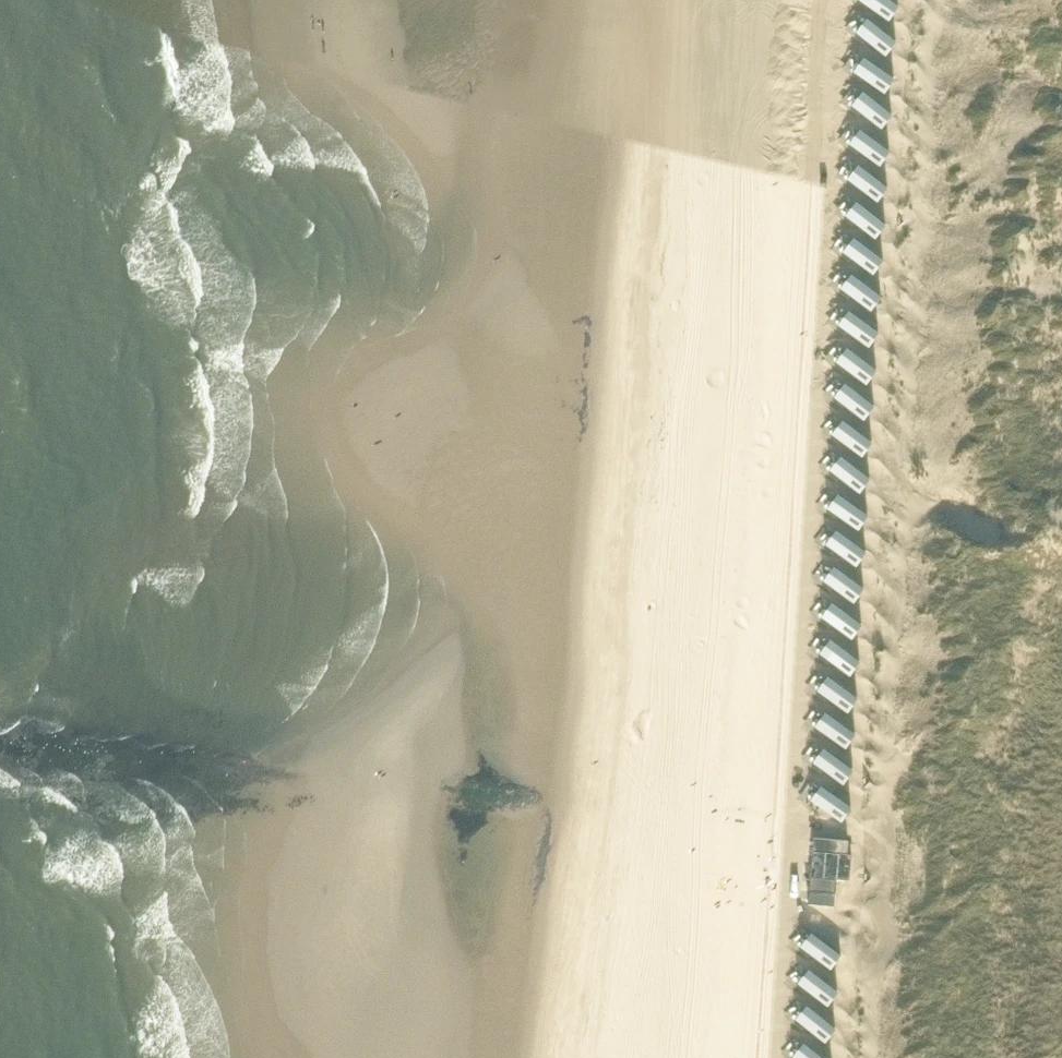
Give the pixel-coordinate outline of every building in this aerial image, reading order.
[(925,22),(889,8),(882,25),(918,39),(925,22)] [(923,55),(887,40),(880,57),(916,72),(923,55)] [(920,89),(884,75),(878,92),(913,106),(920,89)] [(917,124),(882,109),(875,126),(910,141),(917,124)] [(915,162),(879,148),(872,165),(908,179),(915,162)] [(912,197),(876,182),(870,199),(905,213),(912,197)] [(910,230),(874,215),(868,232),(903,247),(910,230)] [(908,265),(872,251),(865,268),(901,282),(908,265)] [(905,303),(870,288),(863,305),(898,320),(905,303)] [(903,339),(867,325),(860,341),(896,356),(903,339)] [(900,375),(864,361),(858,378),(893,392),(900,375)] [(897,410),(862,396),(855,413),(890,427),(897,410)] [(894,449),(859,435),(852,452),(888,466),(894,449)] [(891,484),(856,470),(849,487),(885,501),(891,484)] [(889,518),(853,503),(847,520),(882,534),(889,518)] [(887,553),(851,539),(844,556),(880,570),(887,553)] [(884,593),(848,578),(842,595),(877,609),(884,593)] [(882,628),(846,614),(839,631),(875,645),(882,628)] [(879,665),(843,651),(836,668),(872,682),(879,665)] [(876,701),(841,687),(834,704),(851,712),(869,718),(876,701)] [(873,744),(838,730),(831,746),(866,761),(873,744)] [(870,784),(835,769),(828,786),(863,800),(870,784)] [(863,825),(837,824),(836,859),(862,860),(863,825)] [(863,889),(827,874),(820,891),(856,905),(863,889)] [(861,922),(825,907),(818,924),(854,939),(861,922)] [(858,954),(823,940),(816,956),(851,971),(858,954)] [(856,989),(820,975),(813,992),(849,1006),(856,989)] [(853,1024),(818,1010),(811,1027),(847,1041),(853,1024)] [(815,1045),(810,1057),(847,1057),(815,1045)]
